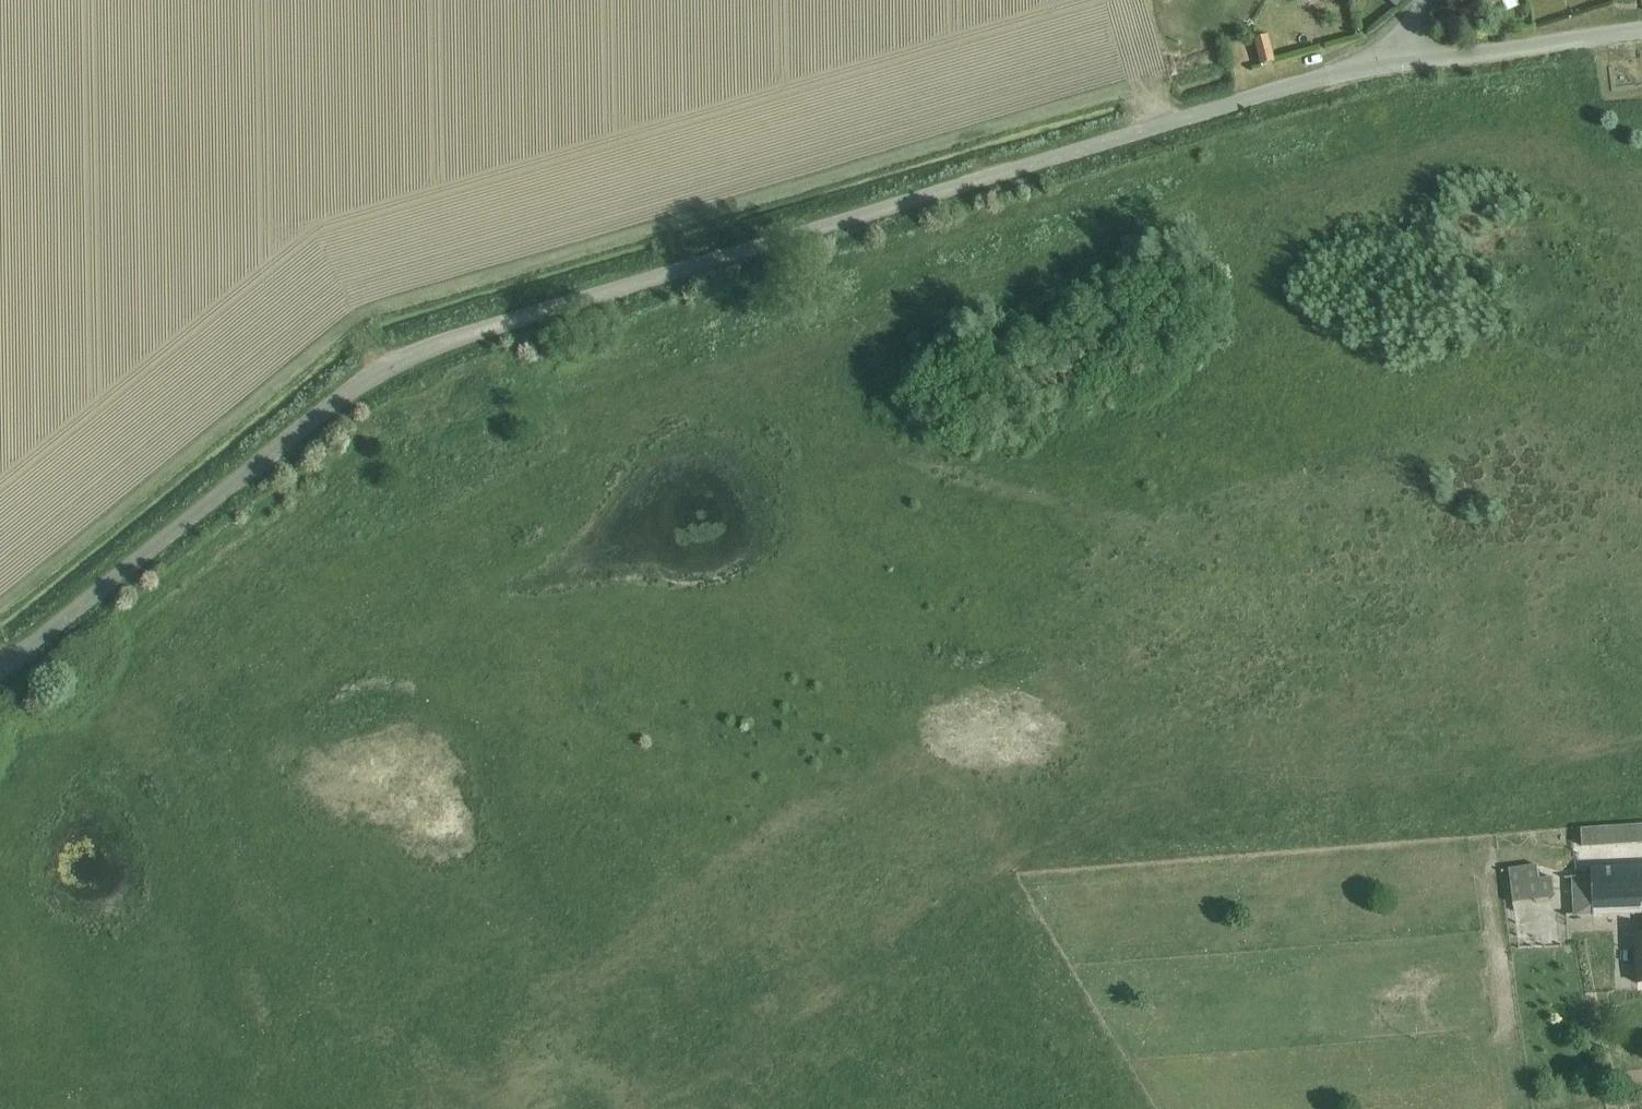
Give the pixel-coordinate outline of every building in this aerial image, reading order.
[(1390,4),(1397,10),(1403,2),(1401,0),(1393,0),(1390,4)] [(1261,66),(1275,62),(1268,36),(1254,40),(1261,66)] [(1641,856),(1641,825),(1578,825),(1578,856),(1641,856)] [(1508,871),(1512,903),(1553,898),(1551,878),(1536,879),(1535,868),(1508,871)] [(1590,871),(1590,876),(1574,877),(1576,916),(1641,913),(1641,869),(1590,871)]
